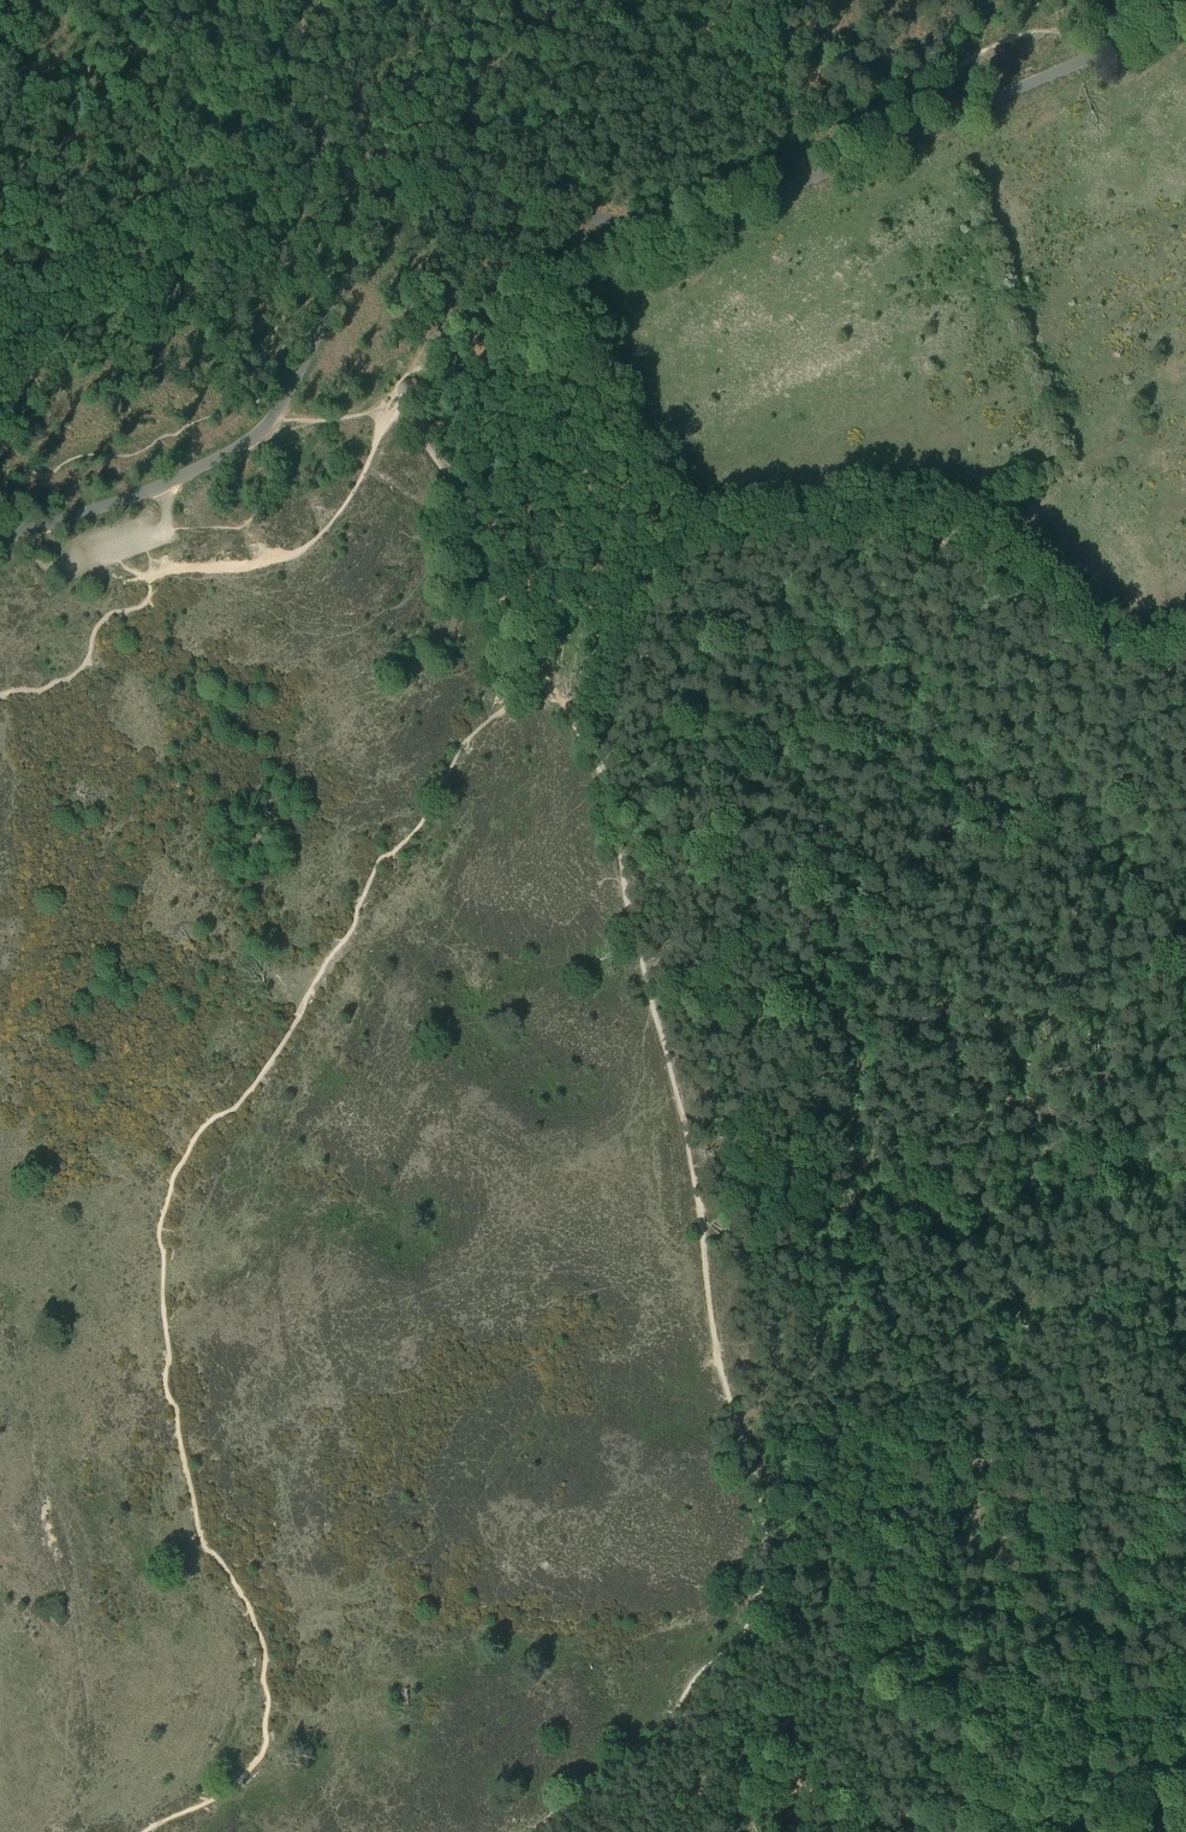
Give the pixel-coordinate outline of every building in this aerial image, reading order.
[(405,399),(409,399),(413,396),(418,396),(419,383),(413,378),(409,382),(405,381),(402,385),(401,395),(405,399)] [(73,534),(74,544),(83,543),(82,532),(73,534)]
